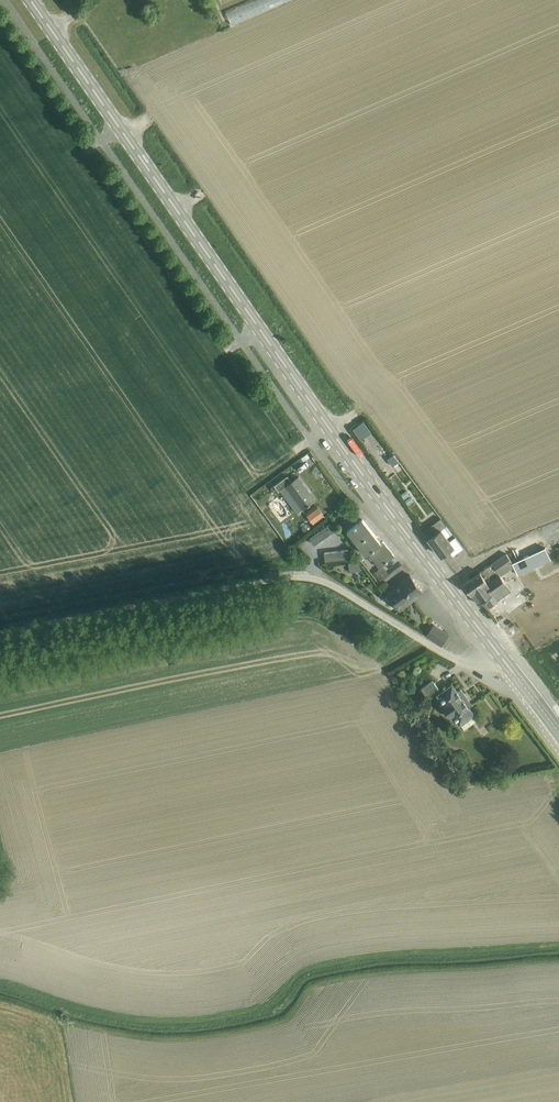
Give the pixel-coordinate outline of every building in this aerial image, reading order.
[(290,0),(243,0),(226,6),(232,22),(290,1),(290,0)] [(393,466),(398,462),(395,457),(389,461),(393,466)] [(302,510),(315,500),(299,477),(292,482),(287,476),(275,485),(279,492),(286,487),(302,510)] [(406,490),(401,495),(404,499),(409,495),(406,490)] [(410,497),(405,501),(408,505),(413,501),(410,497)] [(317,506),(306,514),(314,525),(325,517),(317,506)] [(368,553),(379,567),(394,555),(383,541),(381,542),(362,519),(347,531),(366,555),(368,553)] [(546,531),(544,532),(546,535),(553,532),(551,529),(555,527),(553,523),(544,527),(546,531)] [(329,524),(309,538),(314,544),(334,531),(329,524)] [(429,539),(441,555),(448,550),(453,556),(463,548),(455,537),(449,541),(447,538),(450,535),(444,527),(429,539)] [(518,576),(550,561),(544,548),(512,563),(518,576)] [(348,550),(324,553),(325,561),(349,558),(348,550)] [(506,583),(498,572),(513,562),(506,553),(492,563),(480,572),(463,584),(478,604),(483,600),(488,608),(511,591),(506,583)] [(359,560),(348,562),(350,570),(361,569),(359,560)] [(423,592),(410,575),(385,593),(399,611),(423,592)] [(426,635),(441,645),(449,635),(433,624),(426,635)] [(433,680),(422,689),(427,696),(438,688),(433,680)] [(452,685),(438,696),(442,702),(440,704),(451,719),(455,717),(464,729),(478,719),(468,707),(472,704),(460,689),(457,691),(452,685)]
